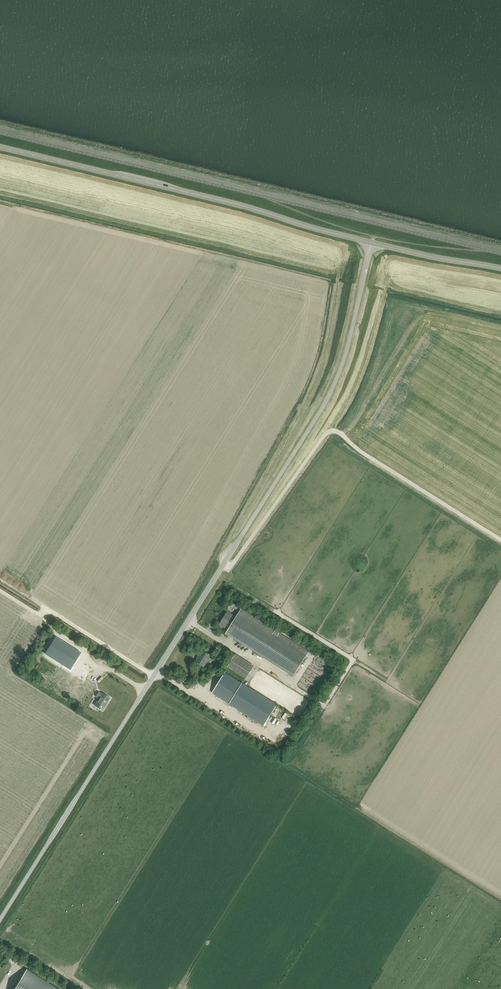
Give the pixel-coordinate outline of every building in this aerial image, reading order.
[(251,581),(247,587),(253,591),(257,585),(251,581)] [(309,651),(241,609),(228,630),(225,634),(293,676),(309,651)] [(219,624),(228,630),(236,617),(227,611),(219,624)] [(70,670),(81,653),(55,637),(45,654),(70,670)] [(209,661),(212,656),(202,650),(195,662),(197,663),(198,664),(198,663),(204,667),(208,660),(209,661)] [(252,667),(235,656),(228,666),(246,677),(252,667)] [(277,706),(277,705),(225,672),(212,693),(264,726),(264,725),(263,725),(276,705),(277,706)] [(102,710),(110,698),(102,693),(101,694),(99,692),(96,696),(99,698),(94,705),(100,708),(99,709),(100,709),(102,710)] [(26,970),(14,988),(56,988),(26,970)]
